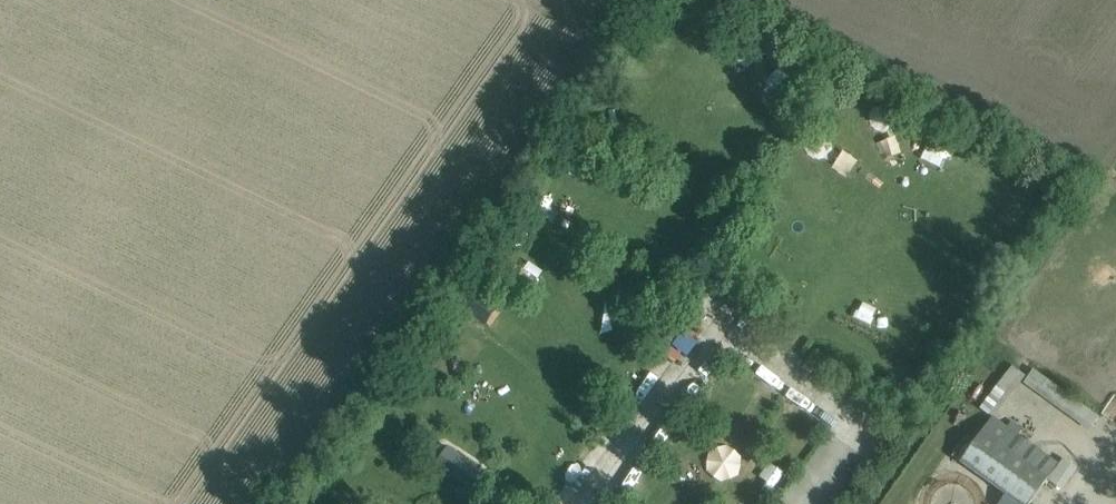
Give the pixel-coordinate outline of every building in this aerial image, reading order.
[(994,415),(1027,371),(1016,363),(983,407),(994,415)] [(1038,368),(1027,383),(1094,429),(1105,414),(1038,368)] [(959,462),(1019,503),(1029,503),(1058,462),(991,415),(959,462)] [(440,469),(468,491),(477,480),(449,458),(440,469)] [(952,465),(938,484),(945,489),(959,470),(952,465)]
